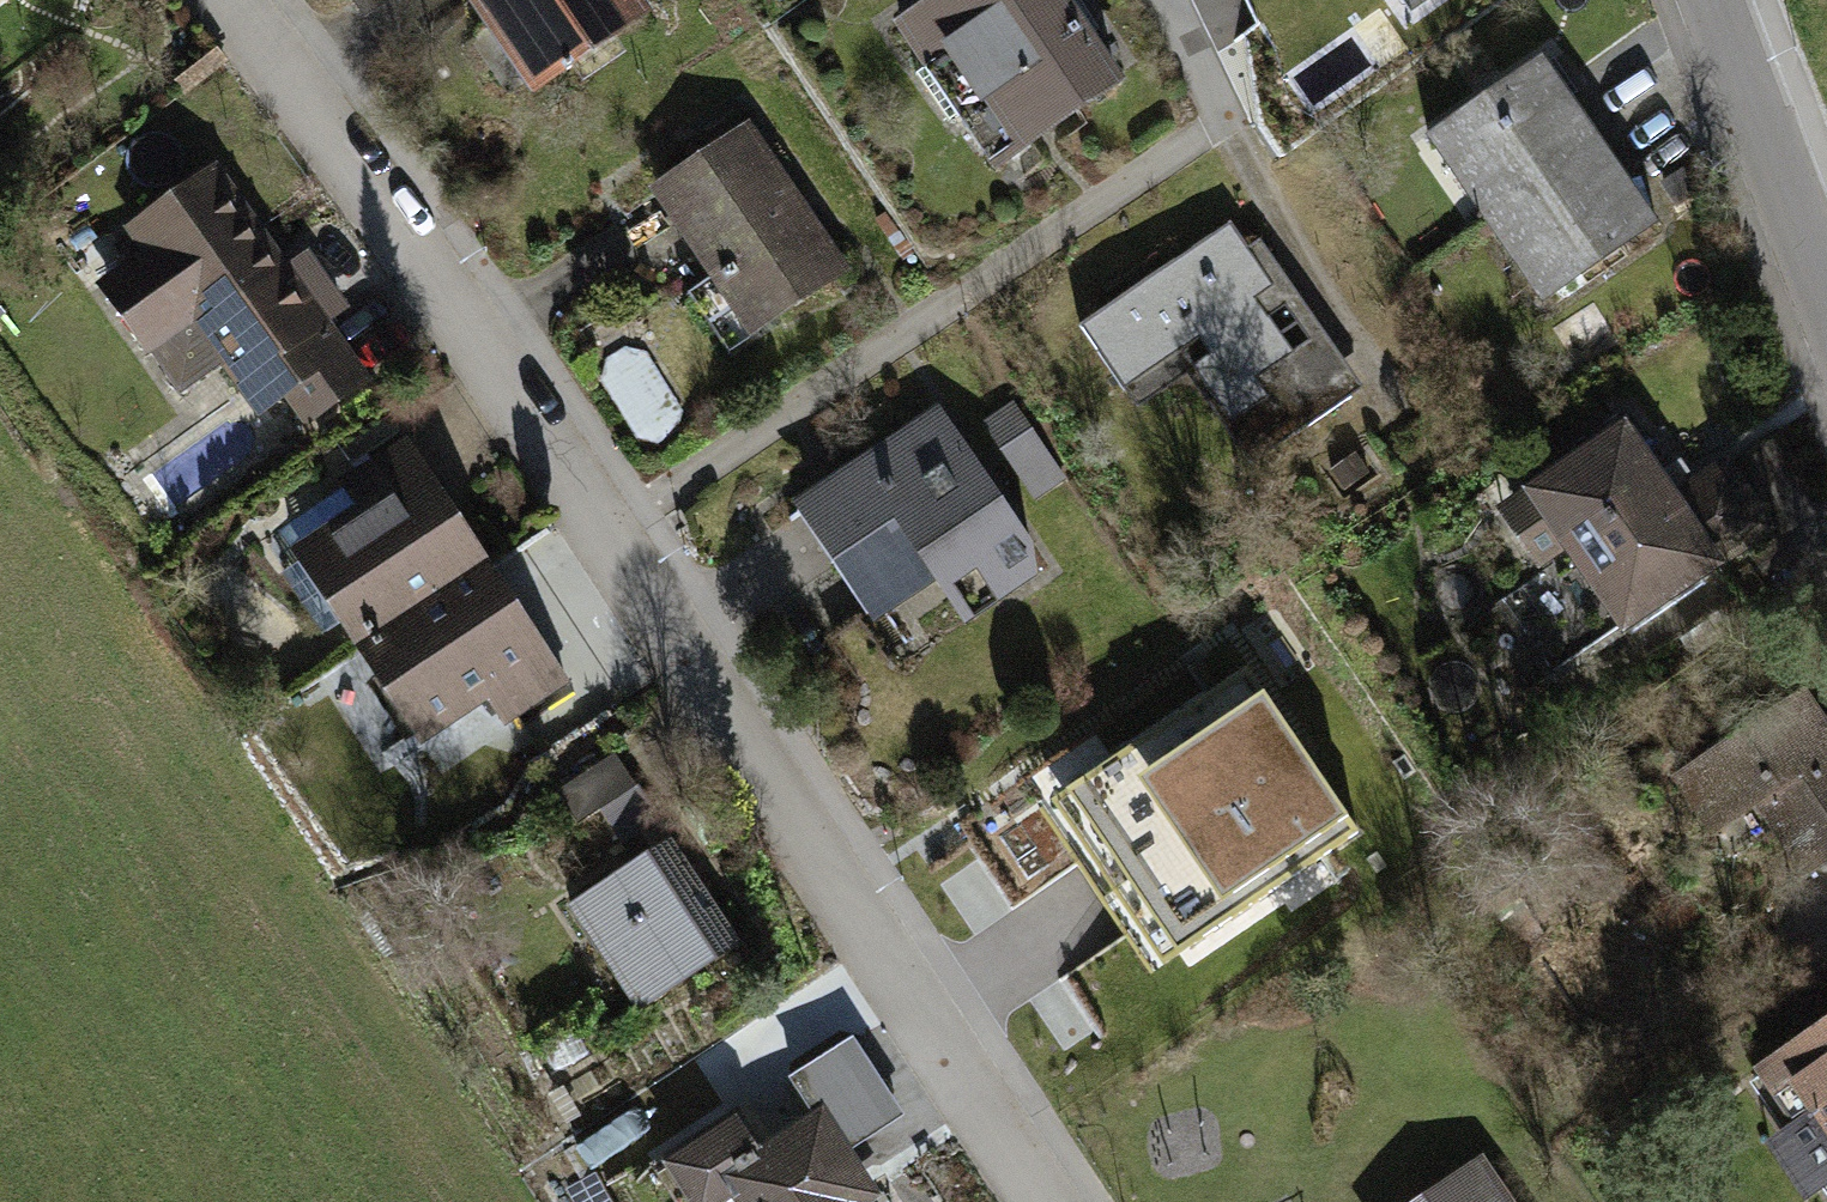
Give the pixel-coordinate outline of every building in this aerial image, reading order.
[(364,14),(384,0),(354,0),(364,14)] [(537,84),(639,15),(629,0),(479,0),(537,84)] [(1060,0),(936,0),(902,23),(929,63),(916,72),(949,120),(982,98),(1017,148),(1116,81),(1060,0)] [(1421,42),(1406,15),(1378,31),(1393,57),(1421,42)] [(1442,133),(1497,212),(1597,143),(1541,64),(1442,133)] [(840,273),(744,131),(659,187),(720,276),(693,294),(729,348),(840,273)] [(1632,194),(1597,143),(1497,212),(1552,292),(1654,220),(1643,186),(1632,194)] [(233,210),(211,177),(138,228),(157,255),(109,288),(180,389),(229,355),(263,403),(285,387),(306,417),(362,378),(323,321),(316,326),(277,271),(258,244),(258,231),(252,223),(242,219),(234,220),(229,212),(233,210)] [(1247,246),(1231,222),(1080,325),(1122,388),(1199,337),(1211,354),(1193,367),(1230,421),(1267,396),(1294,435),(1349,397),(1309,339),(1291,352),(1254,298),(1273,285),(1247,249),(1247,246)] [(306,251),(277,271),(316,326),(323,321),(346,306),(306,251)] [(1036,458),(1005,414),(979,432),(1010,476),(1036,458)] [(939,417),(802,508),(843,570),(858,560),(886,601),(935,568),(969,619),(1042,571),(939,417)] [(1552,673),(1767,528),(1726,467),(1673,502),(1623,429),(1532,490),(1573,550),(1534,576),(1535,578),(1502,600),(1552,673)] [(308,553),(366,640),(477,567),(421,483),(431,476),(409,442),(347,483),(368,514),(308,553)] [(1368,472),(1354,453),(1331,469),(1345,488),(1368,472)] [(532,650),(477,567),(366,640),(424,727),(483,688),(504,719),(565,678),(542,644),(532,650)] [(1086,829),(1150,922),(1164,913),(1187,947),(1357,831),(1246,669),(1077,784),(1100,819),(1086,829)] [(1678,776),(1710,824),(1756,793),(1810,873),(1826,862),(1826,727),(1823,730),(1799,694),(1678,776)] [(635,786),(613,754),(555,792),(577,825),(635,786)] [(738,942),(671,840),(570,906),(637,1009),(738,942)] [(1764,1072),(1820,1153),(1826,1148),(1826,1028),(1764,1072)] [(554,1068),(586,1052),(575,1030),(543,1046),(554,1068)] [(820,1113),(756,1155),(733,1120),(658,1169),(679,1201),(856,1201),(842,1182),(858,1172),(820,1113)] [(1479,1164),(1423,1201),(1505,1201),(1479,1164)]
